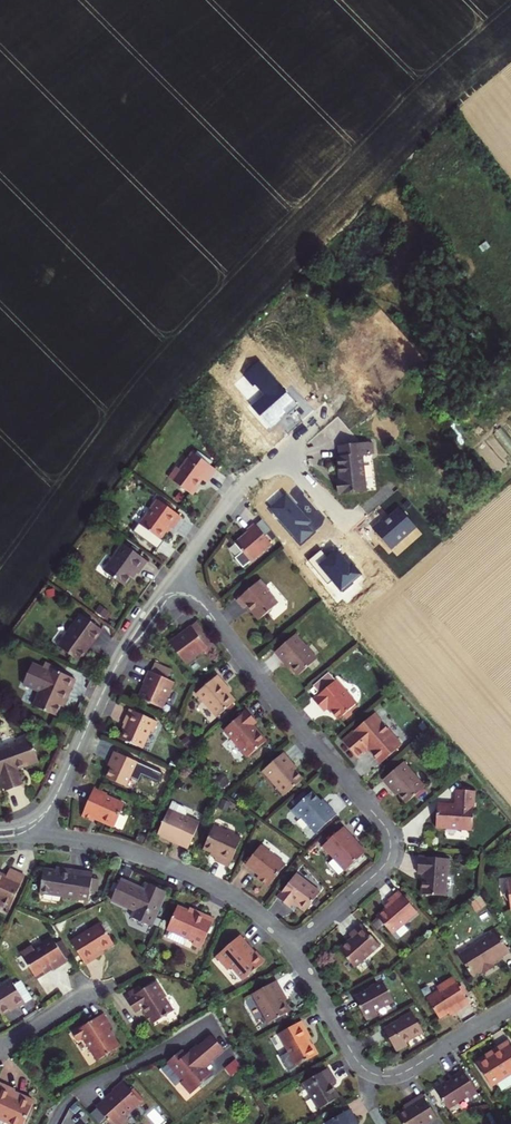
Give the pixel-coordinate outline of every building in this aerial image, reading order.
[(297,406),(259,363),(246,375),(256,387),(257,386),(266,396),(252,409),(269,429),(280,419),(279,418),(285,413),(287,416),(297,406)] [(367,444),(338,447),(338,458),(337,458),(339,482),(336,483),(338,494),(365,490),(361,455),(368,455),(367,444)] [(176,467),(168,478),(192,495),(198,487),(197,485),(201,479),(206,482),(215,470),(192,452),(180,469),(176,467)] [(312,524),(287,496),(270,510),(302,546),(315,534),(309,527),(312,524)] [(157,500),(140,525),(160,540),(169,527),(172,530),(181,517),(157,500)] [(416,528),(400,510),(383,525),(382,524),(374,531),(391,550),(416,528)] [(257,526),(266,537),(272,533),(263,521),(257,526)] [(255,525),(248,531),(249,533),(235,544),(243,553),(236,559),(244,568),(272,545),(266,537),(257,526),(255,525)] [(123,545),(104,572),(125,587),(135,572),(137,574),(147,561),(123,545)] [(261,580),(238,601),(245,610),(248,607),(260,620),(278,604),(269,593),(271,592),(261,580)] [(99,605),(94,612),(104,619),(109,612),(99,605)] [(80,616),(58,648),(79,663),(101,631),(80,616)] [(196,624),(191,628),(206,648),(212,644),(196,624)] [(191,628),(169,645),(186,666),(205,652),(209,657),(217,651),(212,644),(206,648),(191,628)] [(318,660),(296,635),(275,653),(285,664),(287,662),(298,676),(318,660)] [(145,685),(138,699),(162,710),(174,684),(167,681),(172,672),(156,663),(151,672),(149,672),(143,684),(145,685)] [(40,693),(34,708),(56,717),(68,690),(70,691),(75,680),(50,670),(49,672),(32,665),(23,686),(40,693)] [(321,693),(336,681),(329,673),(314,685),(321,693)] [(235,702),(229,694),(221,686),(224,683),(218,676),(197,694),(217,718),(235,702)] [(328,707),(339,719),(343,716),(349,711),(357,704),(337,680),(336,681),(321,693),(314,700),(324,711),(328,707)] [(221,686),(229,694),(232,693),(224,683),(221,686)] [(152,735),(156,723),(129,711),(123,725),(126,726),(119,740),(142,750),(149,733),(152,735)] [(349,711),(343,716),(346,720),(352,715),(349,711)] [(267,743),(254,728),(257,725),(247,713),(224,732),(248,759),(267,743)] [(402,745),(375,714),(343,741),(358,758),(369,749),(381,764),(402,745)] [(0,749),(0,776),(6,792),(23,786),(18,770),(39,762),(30,735),(17,739),(18,743),(0,749)] [(137,764),(114,753),(110,762),(113,764),(106,780),(126,789),(137,764)] [(303,781),(291,767),(293,765),(284,755),(263,773),(284,798),(303,781)] [(426,787),(405,762),(384,780),(392,791),(394,789),(406,803),(426,787)] [(102,821),(103,824),(114,829),(124,806),(106,798),(107,796),(94,791),(82,817),(93,822),(94,818),(102,821)] [(438,828),(473,830),(476,792),(458,791),(457,806),(443,805),(439,809),(438,828)] [(301,819),(315,835),(336,817),(326,807),(325,809),(312,794),(291,813),(299,821),(301,819)] [(171,805),(157,835),(174,843),(173,844),(187,850),(198,825),(185,819),(185,815),(184,812),(174,807),(175,806),(171,805)] [(228,868),(240,840),(213,828),(202,851),(215,857),(213,862),(228,868)] [(364,856),(352,842),(353,841),(343,830),(322,848),(333,860),(334,858),(346,872),(364,856)] [(284,867),(260,848),(245,867),(259,878),(256,881),(267,889),(284,867)] [(424,874),(423,895),(446,897),(450,860),(420,857),(419,874),(424,874)] [(0,901),(0,902),(0,905),(10,910),(24,876),(9,869),(6,877),(0,875),(0,901)] [(71,873),(56,871),(44,869),(41,893),(89,901),(90,891),(95,892),(97,879),(92,879),(93,873),(71,870),(71,873)] [(319,894),(296,876),(277,900),(289,909),(293,904),(304,914),(319,894)] [(147,883),(144,889),(121,878),(111,899),(134,911),(131,917),(151,927),(167,892),(147,883)] [(392,905),(379,917),(393,934),(418,912),(400,891),(389,901),(392,905)] [(186,938),(192,941),(191,944),(199,948),(213,920),(195,912),(194,914),(176,906),(166,929),(169,930),(165,937),(182,945),(186,938)] [(102,922),(72,941),(87,964),(100,955),(99,953),(115,943),(102,922)] [(354,938),(341,949),(356,967),(381,946),(363,924),(351,935),(354,938)] [(496,965),(505,960),(504,958),(510,954),(510,952),(497,930),(487,936),(490,941),(480,947),(462,958),(475,978),(484,973),(496,965)] [(231,967),(243,981),(251,973),(254,974),(255,970),(264,962),(255,953),(254,954),(239,936),(215,956),(228,971),(231,967)] [(487,936),(477,942),(480,947),(490,941),(487,936)] [(53,938),(35,949),(33,946),(21,953),(36,977),(51,967),(54,970),(68,961),(66,958),(57,944),(53,938)] [(63,940),(57,944),(66,958),(72,954),(63,940)] [(498,968),(496,965),(484,973),(485,976),(498,968)] [(441,1019),(456,1009),(457,1012),(470,1003),(465,995),(460,987),(454,978),(438,988),(440,991),(428,999),(441,1019)] [(0,988),(0,1008),(4,1014),(18,1005),(19,1006),(27,1001),(26,1000),(16,984),(13,980),(0,988)] [(21,980),(16,984),(26,1000),(32,997),(21,980)] [(376,986),(356,998),(368,1020),(379,1014),(377,1011),(395,1001),(384,980),(376,985),(376,986)] [(250,994),(266,1024),(289,1012),(279,994),(281,993),(275,981),(250,994)] [(132,998),(127,1000),(136,1014),(143,1009),(147,1016),(146,1017),(149,1022),(151,1022),(152,1024),(173,1010),(157,982),(139,993),(132,998)] [(137,990),(129,994),(132,998),(139,993),(137,990)] [(406,1018),(386,1029),(398,1051),(409,1045),(407,1042),(425,1032),(413,1012),(405,1016),(406,1018)] [(120,1047),(109,1029),(113,1027),(104,1014),(85,1026),(84,1024),(72,1032),(79,1041),(84,1038),(98,1061),(120,1047)] [(312,1045),(308,1039),(311,1038),(302,1020),(280,1032),(289,1049),(283,1052),(282,1057),(286,1065),(290,1067),(296,1063),(297,1065),(318,1054),(313,1044),(312,1045)] [(209,1033),(196,1044),(209,1060),(222,1048),(209,1033)] [(510,1073),(510,1043),(509,1040),(500,1046),(502,1049),(479,1063),(492,1084),(510,1073)] [(175,1053),(166,1060),(181,1079),(179,1081),(189,1092),(209,1075),(202,1066),(209,1060),(196,1044),(195,1044),(184,1053),(179,1058),(175,1053)] [(180,1048),(175,1053),(179,1058),(184,1053),(180,1048)] [(304,1082),(318,1109),(339,1098),(332,1084),(337,1082),(329,1068),(304,1082)] [(448,1108),(468,1096),(471,1101),(480,1096),(464,1069),(451,1077),(453,1079),(449,1082),(445,1076),(434,1084),(448,1108)] [(106,1095),(94,1106),(111,1123),(119,1123),(123,1120),(124,1115),(139,1101),(139,1096),(131,1087),(129,1089),(120,1079),(111,1088),(112,1090),(112,1094),(110,1094),(107,1097),(106,1095)] [(13,1123),(25,1123),(34,1104),(14,1095),(15,1092),(16,1090),(0,1083),(0,1123),(4,1123),(5,1121),(13,1123)] [(35,1101),(15,1092),(14,1095),(34,1104),(35,1101)] [(423,1094),(410,1101),(412,1104),(397,1113),(404,1123),(442,1123),(423,1094)] [(352,1107),(328,1120),(330,1123),(361,1123),(352,1107)]
